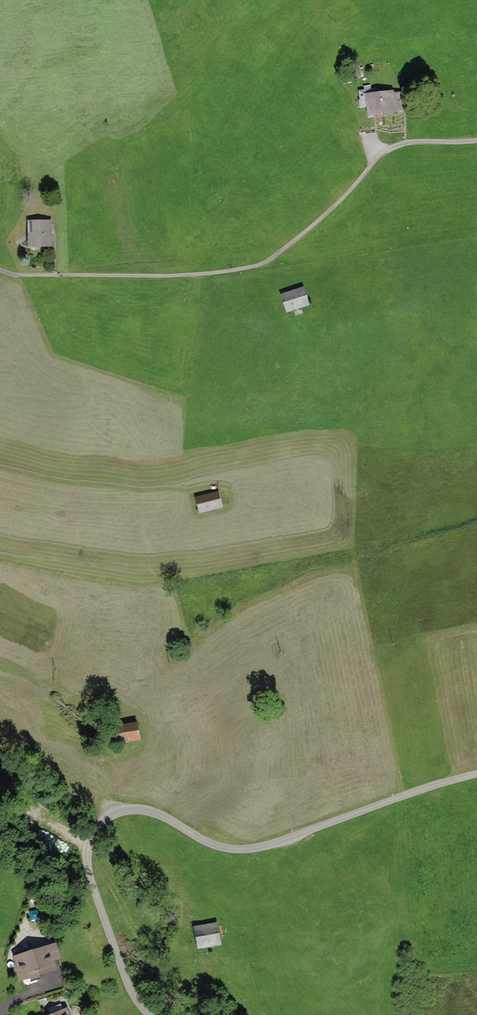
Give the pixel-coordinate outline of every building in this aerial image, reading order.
[(360,77),(359,68),(352,68),(353,78),(360,77)] [(364,90),(358,91),(360,108),(368,107),(369,116),(374,116),(403,112),(401,93),(394,94),(394,91),(378,93),(377,88),(372,89),(371,86),(363,87),(364,90)] [(53,222),(28,222),(29,249),(53,249),(53,222)] [(300,290),(273,296),(278,314),(304,307),(300,290)] [(213,492),(189,496),(193,515),(216,510),(213,492)] [(135,723),(110,726),(112,744),(136,742),(135,723)] [(213,923),(190,926),(193,948),(216,945),(213,923)] [(56,947),(32,954),(40,978),(50,975),(59,972),(55,962),(61,961),(56,947)] [(14,960),(21,984),(31,981),(40,978),(32,954),(14,960)]
